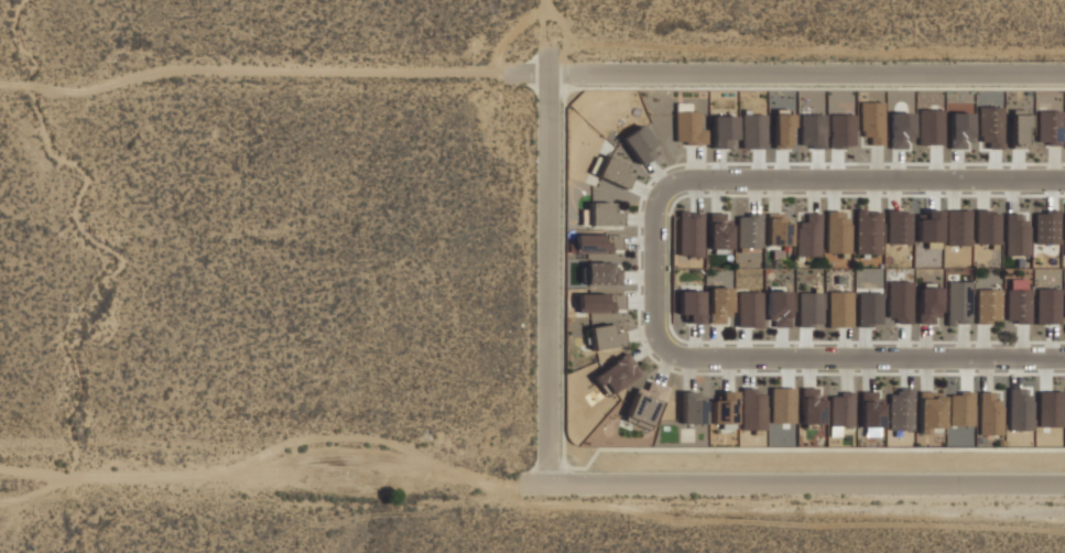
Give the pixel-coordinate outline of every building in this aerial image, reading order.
[(869,145),(882,146),(884,103),(860,102),(859,137),(869,137),(869,145)] [(978,143),(1001,143),(1000,107),(978,108),(978,143)] [(942,111),(918,110),(918,144),(941,144),(942,111)] [(1026,144),(1025,110),(1010,110),(1011,144),(1026,144)] [(674,143),(705,144),(705,130),(698,130),(698,112),(675,111),(674,143)] [(1061,112),(1037,111),(1036,142),(1060,143),(1061,112)] [(890,113),(890,149),(910,149),(911,114),(890,113)] [(969,113),(948,114),(949,149),(970,149),(969,113)] [(763,146),(763,115),(742,115),(741,146),(763,146)] [(790,148),(791,115),(773,115),(773,148),(790,148)] [(854,146),(853,115),(829,115),(830,147),(854,146)] [(736,117),(712,117),(712,143),(736,143),(736,117)] [(624,189),(629,177),(621,174),(625,165),(606,156),(596,176),(624,189)] [(826,211),(825,253),(847,253),(847,211),(826,211)] [(855,254),(880,254),(881,211),(855,211),(855,254)] [(945,211),(946,246),(970,245),(969,211),(945,211)] [(890,212),(886,223),(897,227),(896,230),(904,232),(908,219),(890,212)] [(974,244),(999,244),(999,212),(975,212),(974,244)] [(1034,244),(1059,244),(1058,212),(1034,212),(1034,244)] [(708,214),(708,250),(728,250),(728,213),(708,214)] [(786,246),(787,224),(781,224),(781,214),(767,213),(766,245),(786,246)] [(796,257),(820,257),(821,214),(806,213),(806,222),(796,222),(796,257)] [(1004,214),(1005,256),(1029,256),(1028,220),(1019,221),(1018,214),(1004,214)] [(737,215),(737,248),(760,248),(760,215),(737,215)] [(728,324),(729,289),(709,288),(708,323),(728,324)] [(939,322),(938,288),(916,288),(917,322),(939,322)] [(1004,322),(1029,323),(1030,290),(1005,289),(1004,322)] [(1034,324),(1059,324),(1058,289),(1034,289),(1034,324)] [(974,290),(975,323),(999,323),(998,290),(974,290)] [(678,318),(701,318),(702,292),(678,291),(678,318)] [(766,325),(788,325),(789,292),(767,291),(766,325)] [(737,292),(736,327),(761,327),(761,293),(737,292)] [(828,327),(852,327),(851,292),(827,293),(828,327)] [(797,293),(798,325),(821,325),(821,293),(797,293)] [(880,323),(880,294),(857,294),(857,323),(880,323)] [(577,313),(593,312),(592,295),(577,295),(577,313)] [(611,333),(610,325),(589,327),(591,350),(621,347),(620,332),(611,333)] [(638,373),(624,354),(591,377),(598,386),(602,383),(610,393),(638,373)] [(770,423),(793,422),(792,388),(770,388),(770,423)] [(801,424),(824,424),(823,395),(817,395),(817,388),(800,389),(801,424)] [(914,430),(912,390),(888,391),(889,431),(914,430)] [(736,407),(744,415),(748,411),(759,422),(763,417),(758,412),(766,403),(752,391),(736,407)] [(1007,431),(1031,431),(1032,391),(1008,391),(1007,431)] [(1061,392),(1038,391),(1037,427),(1060,427),(1061,392)] [(685,423),(702,422),(702,407),(697,407),(697,392),(681,393),(682,414),(685,413),(685,423)] [(880,392),(859,392),(860,428),(881,427),(880,392)] [(944,428),(943,397),(931,397),(931,392),(918,392),(918,429),(944,428)] [(948,395),(949,427),(973,426),(972,392),(959,392),(959,395),(948,395)] [(979,392),(978,435),(1002,435),(1003,401),(993,401),(993,392),(979,392)] [(853,394),(829,394),(830,427),(854,427),(853,394)]
